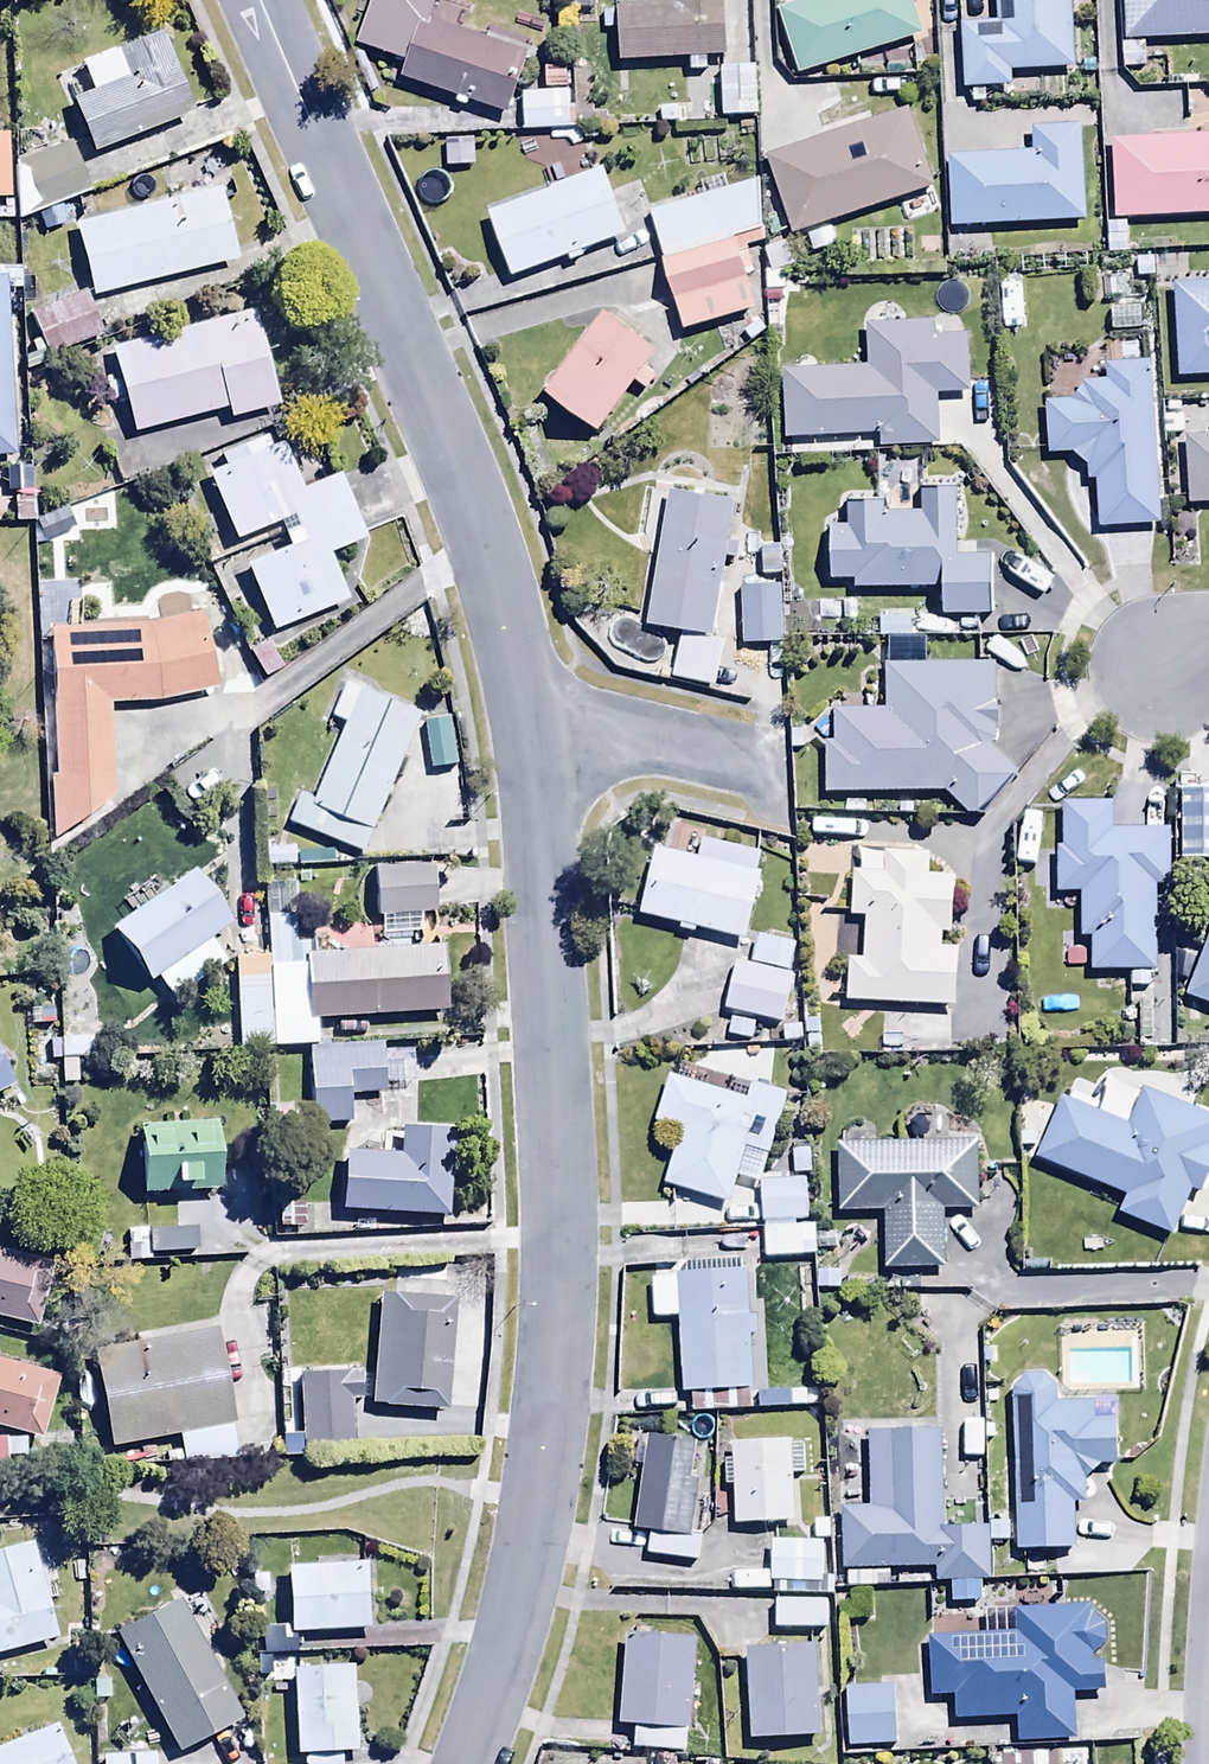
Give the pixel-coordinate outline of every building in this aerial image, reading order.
[(357,49),(408,67),(402,84),(510,121),(531,59),(484,44),(489,29),(460,19),(455,34),(428,25),(436,0),(373,0),(357,49)] [(622,66),(728,60),(724,0),(628,0),(629,9),(618,10),(622,66)] [(778,16),(800,81),(923,40),(912,7),(920,4),(918,0),(824,0),(778,16)] [(962,28),(965,93),(1011,91),(1011,77),(1074,74),(1071,0),(996,0),(997,26),(962,28)] [(1146,45),(1208,42),(1208,0),(1125,0),(1127,46),(1121,46),(1122,73),(1148,72),(1146,45)] [(105,92),(72,106),(93,157),(194,117),(163,39),(95,66),(105,92)] [(546,52),(546,94),(573,95),(573,53),(546,52)] [(760,72),(722,73),(722,123),(760,122),(760,72)] [(523,96),(523,134),(577,134),(576,95),(523,96)] [(908,115),(768,161),(794,240),(935,194),(908,115)] [(1034,155),(949,160),(952,233),(1087,225),(1081,131),(1032,134),(1034,155)] [(1113,144),(1118,226),(1208,220),(1208,138),(1113,144)] [(0,140),(0,205),(10,204),(9,140),(0,140)] [(475,142),(446,143),(447,172),(476,171),(475,142)] [(26,165),(42,211),(86,196),(71,150),(26,165)] [(605,174),(490,220),(515,283),(630,238),(605,174)] [(769,224),(756,182),(650,217),(687,337),(759,315),(749,280),(754,279),(746,251),(767,245),(761,226),(769,224)] [(74,225),(93,301),(237,266),(218,190),(74,225)] [(1127,226),(1106,227),(1108,260),(1128,259),(1127,226)] [(787,244),(764,254),(771,274),(764,274),(765,295),(784,294),(783,274),(798,268),(787,244)] [(15,461),(8,283),(0,283),(0,462),(15,461)] [(1176,286),(1180,381),(1208,380),(1208,285),(1176,286)] [(85,296),(30,319),(41,345),(31,349),(38,365),(102,338),(85,296)] [(1139,312),(1108,313),(1108,334),(1139,333),(1139,312)] [(254,316),(110,356),(133,439),(227,413),(231,425),(280,411),(254,316)] [(607,318),(544,397),(595,437),(635,388),(644,395),(656,381),(643,370),(654,356),(607,318)] [(783,374),(786,444),(879,440),(880,453),(938,450),(936,399),(971,397),(968,338),(934,340),(934,326),(867,329),(869,371),(783,374)] [(1096,485),(1097,532),(1161,529),(1153,366),(1107,368),(1107,383),(1085,385),(1072,405),(1047,405),(1047,458),(1075,458),(1088,471),(1088,485),(1096,485)] [(1188,509),(1208,508),(1208,439),(1185,441),(1188,509)] [(208,479),(235,546),(278,529),(288,553),(246,571),(273,637),(348,606),(328,560),(366,544),(340,480),(301,496),(281,446),(271,450),(266,440),(219,459),(225,472),(208,479)] [(957,559),(957,495),(922,493),(922,518),(887,518),(887,506),(847,506),(847,530),(833,530),(833,586),(854,586),(854,596),(943,596),(943,620),(992,620),(992,558),(957,559)] [(670,496),(646,632),(710,643),(724,561),(735,563),(738,547),(728,546),(735,507),(670,496)] [(781,590),(741,591),(743,650),(783,649),(781,590)] [(153,631),(49,633),(55,779),(47,780),(51,864),(110,818),(110,706),(164,705),(218,691),(201,619),(153,631)] [(717,692),(726,648),(681,638),(672,683),(717,692)] [(826,747),(827,800),(946,799),(973,823),(1014,778),(991,756),(996,750),(996,668),(886,669),(886,714),(834,714),(834,747),(826,747)] [(303,801),(292,826),(361,857),(424,720),(350,686),(334,721),(351,729),(315,806),(303,801)] [(453,722),(427,726),(433,773),(459,770),(453,722)] [(1173,837),(1113,837),(1113,809),(1064,808),(1064,853),(1059,853),(1058,900),(1082,900),(1082,943),(1091,943),(1091,953),(1067,953),(1067,971),(1091,971),(1091,977),(1129,977),(1129,1007),(1151,1007),(1151,978),(1156,978),(1157,896),(1173,896),(1173,837)] [(658,853),(640,921),(745,948),(762,879),(758,878),(762,860),(704,845),(699,863),(658,853)] [(848,965),(846,1008),(957,1013),(960,954),(943,953),(944,939),(953,940),(956,883),(930,881),(931,860),(885,858),(884,879),(854,877),(852,922),(866,923),(864,966),(848,965)] [(432,871),(375,872),(376,923),(433,922),(432,871)] [(132,920),(111,935),(149,990),(157,985),(172,1007),(228,969),(210,944),(229,931),(194,879),(163,900),(153,885),(122,906),(132,920)] [(318,1052),(317,1024),(445,1019),(442,955),(306,960),(306,973),(294,973),(293,955),(289,956),(288,943),(298,943),(297,919),(265,920),(267,963),(235,965),(238,1055),(318,1052)] [(737,968),(725,1017),(775,1030),(797,950),(758,939),(749,971),(737,968)] [(1185,1000),(1208,1009),(1208,939),(1185,1000)] [(819,1024),(806,1025),(807,1058),(833,1057),(833,1042),(819,1043),(819,1024)] [(382,1049),(308,1054),(313,1132),(352,1129),(350,1103),(385,1100),(384,1092),(414,1090),(412,1055),(383,1057),(382,1049)] [(14,1092),(0,1066),(0,1099),(14,1092)] [(682,1137),(665,1185),(728,1210),(738,1182),(758,1189),(790,1101),(752,1087),(746,1105),(731,1099),(734,1092),(677,1070),(656,1127),(682,1137)] [(1039,1162),(1126,1203),(1118,1220),(1168,1244),(1192,1193),(1204,1199),(1208,1188),(1208,1126),(1146,1096),(1130,1131),(1067,1101),(1039,1162)] [(217,1130),(139,1132),(141,1203),(220,1200),(217,1130)] [(344,1159),(340,1217),(446,1224),(452,1138),(401,1135),(400,1143),(384,1142),(383,1162),(344,1159)] [(977,1148),(839,1150),(841,1219),(885,1218),(886,1275),(946,1274),(945,1213),(979,1212),(977,1148)] [(761,1187),(762,1228),(807,1227),(805,1185),(761,1187)] [(304,1208),(273,1207),(272,1235),(303,1237),(304,1208)] [(764,1233),(765,1263),(816,1260),(815,1230),(764,1233)] [(195,1232),(126,1234),(127,1270),(196,1268),(195,1232)] [(58,1271),(0,1256),(0,1325),(41,1335),(58,1271)] [(746,1267),(685,1269),(686,1283),(653,1284),(654,1324),(680,1324),(682,1398),(692,1397),(693,1418),(754,1416),(751,1341),(760,1341),(759,1319),(748,1320),(746,1267)] [(445,1417),(453,1304),(379,1299),(371,1412),(445,1417)] [(111,1453),(176,1440),(184,1477),(238,1467),(230,1429),(234,1429),(215,1336),(93,1361),(111,1453)] [(41,1446),(60,1383),(0,1364),(0,1433),(41,1446)] [(359,1379),(298,1383),(302,1443),(283,1444),(284,1460),(354,1455),(351,1405),(361,1404),(359,1379)] [(1022,1383),(1012,1396),(1014,1555),(1074,1555),(1074,1508),(1085,1508),(1085,1483),(1099,1472),(1118,1472),(1118,1425),(1096,1425),(1096,1409),(1058,1409),(1058,1396),(1046,1382),(1022,1383)] [(844,1513),(844,1576),(937,1575),(937,1588),(954,1588),(954,1609),(981,1609),(981,1587),(988,1587),(988,1535),(944,1535),(944,1440),(870,1440),(870,1513),(844,1513)] [(649,1441),(635,1534),(652,1537),(648,1560),(699,1567),(702,1542),(693,1541),(701,1486),(691,1485),(697,1448),(649,1441)] [(10,1476),(8,1443),(0,1443),(0,1477),(10,1476)] [(805,1478),(804,1445),(733,1448),(733,1463),(724,1464),(725,1490),(734,1490),(735,1531),(793,1529),(792,1479),(805,1478)] [(825,1547),(772,1546),(772,1589),(824,1590),(825,1547)] [(32,1547),(0,1558),(0,1662),(27,1653),(30,1663),(53,1655),(50,1646),(61,1642),(32,1547)] [(372,1636),(370,1573),(287,1575),(289,1639),(372,1636)] [(828,1604),(776,1604),(776,1634),(828,1635),(828,1604)] [(182,1606),(117,1639),(176,1756),(241,1724),(182,1606)] [(1091,1619),(1091,1611),(985,1615),(985,1640),(929,1642),(931,1702),(956,1702),(957,1725),(1018,1723),(1019,1746),(1075,1744),(1074,1697),(1105,1696),(1104,1670),(1093,1671),(1092,1658),(1105,1650),(1106,1631),(1091,1619)] [(694,1737),(696,1648),(625,1646),(623,1734),(637,1734),(636,1758),(686,1759),(687,1736),(694,1737)] [(818,1653),(746,1656),(750,1746),(822,1743),(818,1653)] [(293,1677),(297,1763),(304,1762),(304,1763),(342,1763),(342,1758),(362,1757),(358,1674),(293,1677)] [(895,1690),(847,1691),(849,1751),(897,1749),(895,1690)] [(58,1729),(34,1738),(32,1733),(17,1738),(20,1745),(0,1753),(0,1763),(72,1763),(58,1729)]
